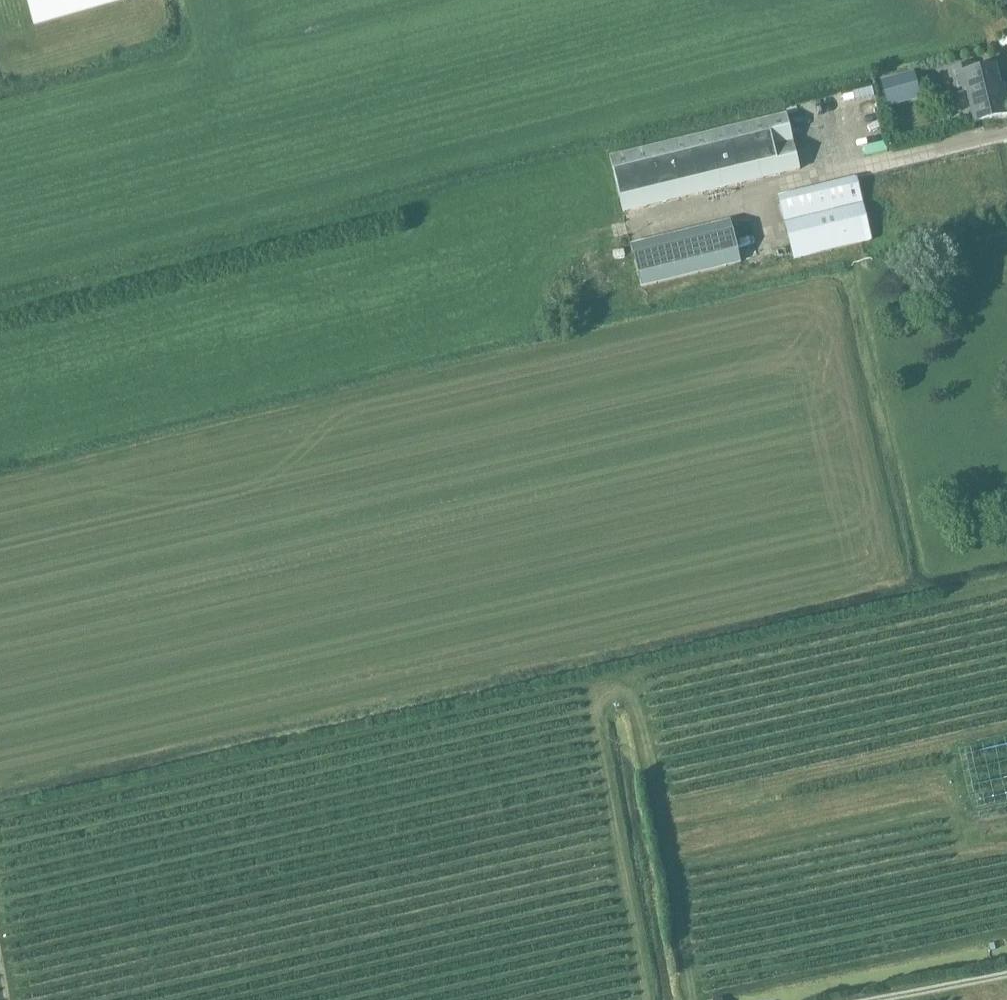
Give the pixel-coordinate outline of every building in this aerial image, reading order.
[(35,28),(129,1),(128,0),(27,0),(35,28)] [(970,105),(974,124),(1006,116),(1006,115),(1003,98),(1001,99),(993,66),(973,71),(972,65),(948,71),(954,93),(968,90),(971,104),(970,105)] [(914,76),(883,85),(888,104),(919,96),(914,76)] [(786,117),(609,160),(622,214),(799,171),(794,151),(786,117)] [(779,198),(794,260),(1006,208),(1006,143),(779,198)] [(731,221),(632,245),(642,287),(741,262),(731,221)]
